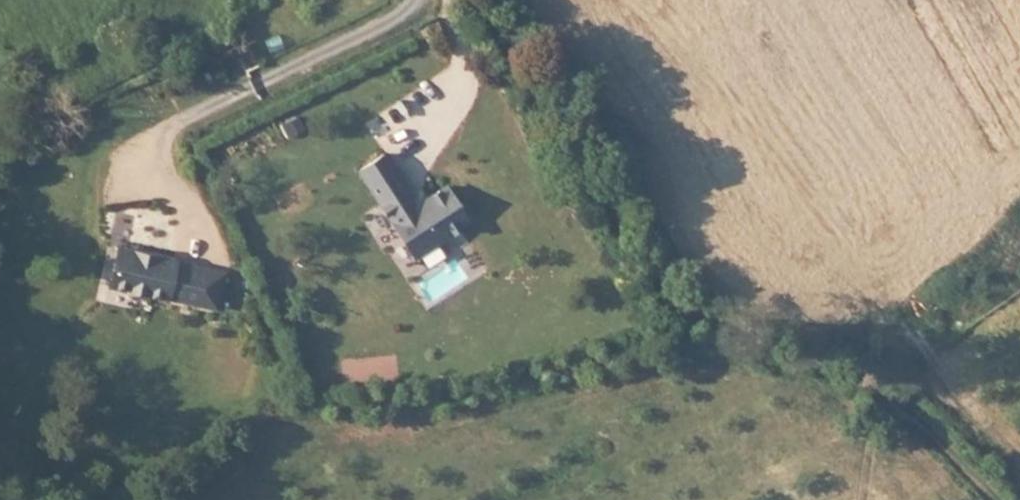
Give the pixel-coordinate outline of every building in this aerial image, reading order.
[(388,161),(361,177),(414,266),(469,233),(448,197),(426,209),(425,210),(416,208),(415,206),(388,161)] [(227,275),(120,254),(113,292),(220,313),(227,275)]
